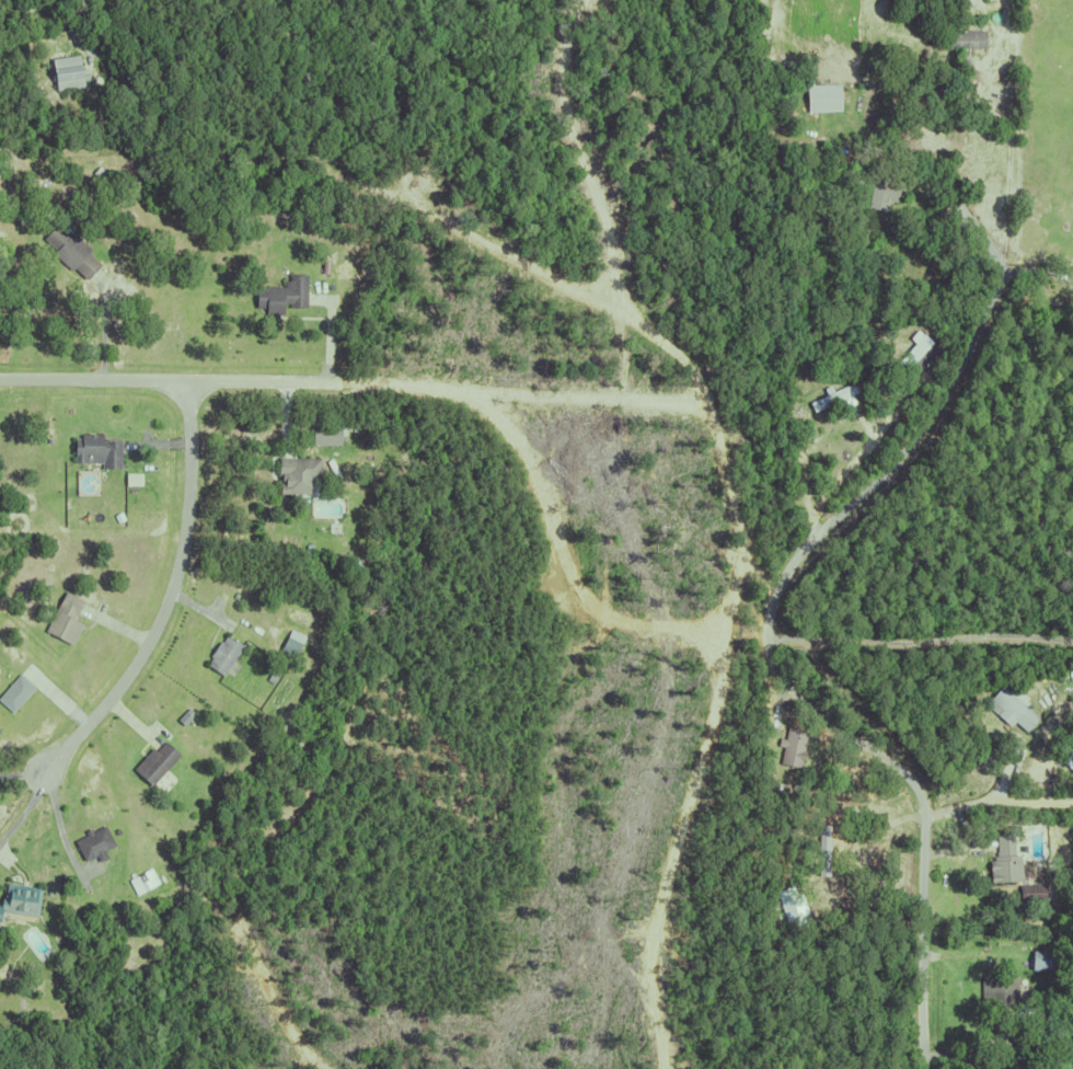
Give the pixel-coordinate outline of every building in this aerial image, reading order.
[(984,50),(984,30),(949,30),(949,50),(984,50)] [(85,67),(88,79),(81,80),(82,85),(55,90),(50,58),(78,55),(79,67),(85,67)] [(838,83),(839,110),(805,111),(804,83),(804,77),(827,76),(827,83),(838,83)] [(880,117),(880,103),(893,103),(893,118),(880,117)] [(100,128),(107,127),(108,137),(101,138),(100,128)] [(91,172),(97,165),(105,173),(99,180),(91,172)] [(898,185),(896,199),(888,198),(887,210),(866,207),(869,184),(863,183),(864,172),(873,173),(873,170),(891,172),(889,184),(898,185)] [(71,231),(91,250),(88,253),(99,264),(84,279),(73,268),(70,271),(51,252),(54,250),(42,238),(56,222),(68,234),(71,231)] [(288,307),(288,303),(281,302),(281,313),(265,313),(265,308),(254,308),(254,286),(282,286),(282,279),(288,279),(288,273),(305,273),(305,307),(288,307)] [(901,372),(903,329),(913,329),(912,336),(919,337),(918,345),(912,345),(911,373),(901,372)] [(814,412),(808,402),(826,394),(822,387),(835,381),(839,388),(854,381),(858,391),(814,412)] [(340,446),(340,426),(311,425),(311,445),(340,446)] [(119,469),(119,441),(101,441),(101,436),(71,435),(70,463),(101,464),(101,469),(119,469)] [(279,471),(285,471),(285,468),(278,468),(278,457),(318,457),(318,479),(311,479),(311,494),(279,494),(279,471)] [(139,474),(124,474),(124,487),(140,486),(139,474)] [(43,631),(64,590),(83,601),(74,620),(81,623),(70,645),(43,631)] [(270,607),(274,600),(284,605),(281,610),(270,607)] [(221,676),(205,665),(209,657),(207,656),(218,641),(220,642),(224,634),(242,646),(221,676)] [(278,651),(286,635),(300,643),(292,657),(278,651)] [(16,674),(0,694),(0,706),(10,714),(32,687),(16,674)] [(1027,704),(1007,727),(994,714),(999,709),(989,699),(1001,686),(1012,696),(1017,690),(1027,699),(1024,702),(1027,704)] [(176,720),(183,711),(191,716),(183,725),(176,720)] [(803,758),(801,763),(799,762),(797,769),(777,763),(782,747),(775,746),(777,737),(782,738),(785,727),(806,733),(800,757),(803,758)] [(150,786),(130,770),(151,746),(155,750),(163,742),(177,755),(150,786)] [(102,852),(106,859),(97,863),(94,857),(83,862),(71,841),(84,835),(82,830),(88,827),(90,831),(102,825),(114,846),(102,852)] [(988,861),(991,861),(991,857),(995,857),(994,837),(1013,836),(1014,855),(1019,855),(1020,883),(989,884),(988,861)] [(135,876),(141,872),(146,880),(139,883),(135,876)] [(1017,884),(1043,882),(1045,903),(1018,904),(1017,884)] [(35,918),(0,912),(0,897),(2,897),(4,883),(39,887),(35,918)] [(775,894),(792,888),(804,927),(786,932),(775,894)] [(1029,970),(1030,951),(1052,952),(1051,972),(1029,970)] [(980,1003),(980,978),(1016,978),(1016,1003),(980,1003)] [(1014,1015),(1020,1003),(1031,1010),(1026,1021),(1014,1015)]
